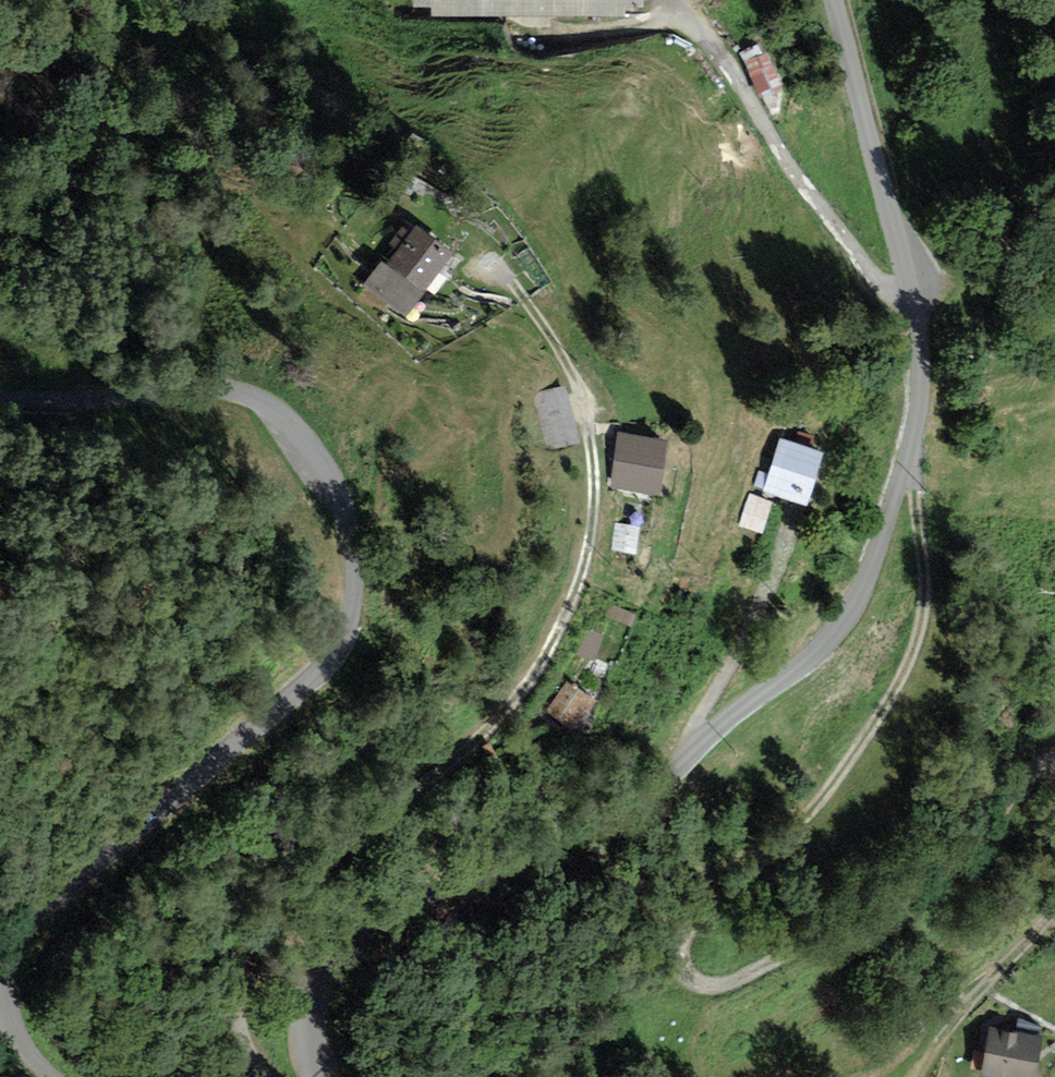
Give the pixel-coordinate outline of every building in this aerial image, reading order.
[(414,5),(432,5),(432,16),(626,16),(626,8),(643,7),(643,0),(414,0),(414,5)] [(761,89),(783,79),(769,47),(746,57),(761,89)] [(404,319),(455,254),(417,225),(386,264),(381,261),(362,286),(404,319)] [(577,440),(563,388),(534,396),(548,447),(577,440)] [(669,439),(618,432),(610,488),(661,496),(669,439)] [(762,492),(808,506),(824,451),(779,438),(762,492)] [(761,533),(773,502),(750,494),(739,525),(761,533)] [(631,626),(636,616),(610,604),(605,615),(631,626)] [(603,636),(585,630),(577,655),(595,661),(603,636)] [(546,713),(577,732),(597,700),(566,681),(546,713)] [(981,1076),(986,1076),(1035,1076),(1042,1037),(989,1028),(981,1076)]
